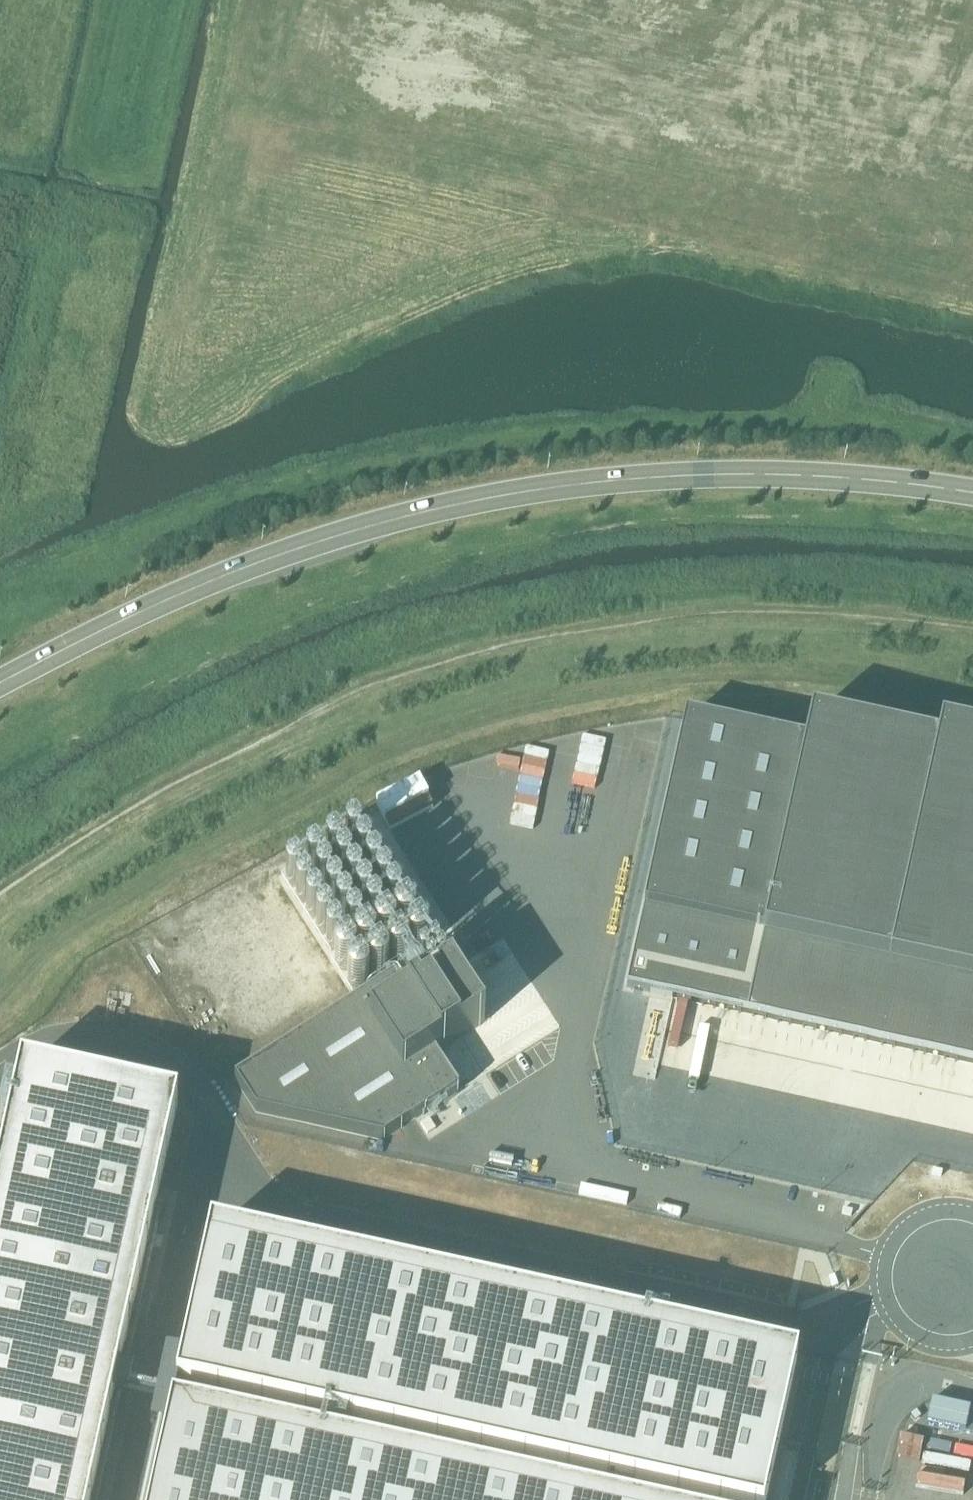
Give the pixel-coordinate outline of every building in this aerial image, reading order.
[(626,987),(638,989),(672,997),(683,999),(709,1005),(720,1007),(733,1010),(759,1016),(784,1021),(809,1027),(821,1029),(836,1033),(859,1038),(889,1045),(918,1051),(934,1054),(950,1058),(972,1063),(972,734),(940,727),(936,745),(810,717),(804,745),(685,719),(626,987)] [(588,769),(615,775),(624,736),(599,731),(596,744),(569,738),(556,798),(580,803),(588,769)] [(359,846),(360,844),(361,843),(361,841),(361,839),(360,838),(359,836),(358,835),(357,834),(355,833),(354,833),(352,833),(350,833),(349,834),(347,835),(346,836),(345,837),(345,839),(345,841),(345,842),(345,844),(346,845),(347,847),(348,848),(350,848),(352,849),(353,849),(355,849),(357,848),(358,847),(359,846)] [(339,858),(340,857),(341,855),(341,854),(341,852),(340,850),(340,849),(338,848),(337,847),(336,846),(334,845),(332,845),(331,846),(329,846),(328,847),(326,848),(325,850),(325,852),(325,853),(325,855),(325,857),(326,858),(327,859),(329,860),(330,861),(332,861),(333,862),(335,861),(337,861),(338,860),(339,858)] [(369,863),(370,862),(371,860),(371,858),(371,857),(370,855),(370,854),(368,852),(367,851),(366,850),(364,850),(362,850),(361,850),(359,851),(358,852),(356,853),(355,855),(355,856),(355,858),(355,860),(355,861),(356,863),(357,864),(359,865),(360,866),(362,866),(363,866),(365,866),(367,865),(368,864),(369,863)] [(319,871),(320,870),(321,868),(321,867),(321,865),(320,863),(320,862),(318,860),(317,859),(316,859),(314,858),(312,858),(311,859),(309,859),(308,860),(306,861),(305,863),(305,864),(305,866),(305,868),(305,869),(306,871),(307,872),(309,873),(310,874),(312,874),(313,874),(315,874),(317,874),(318,873),(319,871)] [(350,875),(351,874),(352,872),(352,870),(352,869),(351,867),(351,866),(350,864),(348,863),(347,863),(345,862),(343,862),(342,862),(340,863),(339,864),(337,865),(337,867),(336,868),(336,870),(336,872),(336,873),(337,875),(338,876),(340,877),(341,878),(343,878),(345,878),(346,878),(348,877),(349,876),(350,875)] [(380,879),(381,878),(381,876),(382,874),(382,873),(381,871),(380,869),(379,868),(378,867),(376,866),(375,866),(373,866),(371,866),(370,867),(368,868),(367,869),(366,871),(366,872),(366,874),(366,875),(366,877),(367,879),(368,880),(369,881),(371,882),(372,882),(374,882),(376,882),(377,881),(379,880),(380,879)] [(300,884),(300,882),(301,881),(301,879),(301,877),(301,876),(300,874),(299,873),(297,872),(296,871),(294,871),(293,871),(291,871),(289,872),(288,873),(287,874),(286,875),(285,877),(285,879),(285,880),(286,882),(286,883),(288,885),(289,886),(290,887),(292,887),(294,887),(295,887),(297,886),(298,885),(300,884)] [(330,889),(331,888),(331,886),(332,884),(332,883),(331,881),(330,880),(329,878),(328,877),(326,876),(325,876),(323,876),(321,876),(320,877),(318,878),(317,879),(316,881),(316,882),(315,884),(316,886),(316,887),(317,889),(318,890),(319,891),(321,892),(322,892),(324,892),(326,892),(327,891),(329,890),(330,889)] [(360,892),(361,890),(362,889),(362,887),(362,885),(361,884),(361,882),(360,881),(358,880),(357,879),(355,879),(353,879),(352,879),(350,880),(349,881),(348,882),(347,883),(346,885),(346,887),(346,888),(347,890),(347,891),(348,893),(350,894),(351,894),(353,895),(355,895),(356,894),(358,894),(359,893),(360,892)] [(390,894),(391,893),(392,891),(392,890),(392,888),(391,886),(390,885),(389,884),(388,883),(386,882),(385,881),(383,881),(381,882),(380,882),(378,883),(377,885),(376,886),(376,888),(376,889),(376,891),(376,893),(377,894),(378,895),(379,896),(381,897),(383,898),(384,898),(386,897),(387,897),(389,896),(390,894)] [(309,900),(310,898),(311,897),(311,895),(311,893),(310,892),(310,890),(309,889),(307,888),(306,887),(304,887),(302,887),(301,887),(299,888),(298,889),(296,890),(296,891),(295,893),(295,895),(295,896),(295,898),(296,900),(297,901),(299,902),(300,903),(302,903),(303,903),(305,903),(307,902),(308,901),(309,900)] [(340,904),(340,903),(341,901),(341,900),(341,898),(341,897),(340,895),(339,894),(337,893),(336,892),(334,892),(333,892),(331,892),(329,892),(328,893),(327,895),(326,896),(325,898),(325,899),(325,901),(326,903),(327,904),(328,905),(329,906),(331,907),(332,907),(334,908),(335,907),(337,907),(338,906),(340,904)] [(370,907),(371,906),(372,904),(372,902),(372,901),(371,899),(370,898),(369,896),(368,895),(366,895),(365,894),(363,894),(361,894),(360,895),(358,896),(357,897),(356,899),(356,900),(355,902),(356,904),(356,905),(357,907),(358,908),(359,909),(361,910),(363,910),(364,910),(366,910),(367,909),(369,908),(370,907)] [(399,911),(400,909),(401,908),(401,906),(401,904),(400,903),(399,901),(398,900),(397,899),(395,898),(394,898),(392,898),(390,898),(389,899),(387,900),(386,901),(385,902),(385,904),(385,906),(385,907),(385,909),(386,911),(387,912),(388,913),(390,914),(392,914),(393,914),(395,914),(397,913),(398,912),(399,911)] [(319,915),(320,914),(321,912),(321,911),(321,909),(320,907),(319,906),(318,905),(317,904),(316,903),(314,903),(312,903),(311,903),(309,903),(308,904),(307,906),(306,907),(305,909),(305,910),(305,912),(306,913),(306,915),(308,916),(309,917),(310,918),(312,918),(314,918),(315,918),(317,917),(318,916),(319,915)] [(350,920),(351,918),(351,917),(352,915),(352,913),(351,912),(350,910),(349,909),(348,908),(346,907),(345,907),(343,907),(341,907),(340,908),(338,909),(337,910),(336,911),(336,913),(335,914),(336,916),(336,918),(337,919),(338,921),(339,922),(341,922),(342,923),(344,923),(346,923),(347,922),(349,921),(350,920)] [(380,923),(381,921),(382,920),(382,918),(382,916),(381,915),(381,913),(380,912),(378,911),(377,910),(375,910),(373,910),(372,910),(370,911),(369,911),(367,913),(367,914),(366,916),(366,917),(366,919),(366,921),(367,922),(368,924),(370,925),(371,925),(373,926),(375,926),(376,925),(378,925),(379,924),(380,923)] [(412,930),(413,928),(414,926),(415,924),(415,922),(414,920),(413,918),(412,916),(410,914),(408,913),(406,913),(404,913),(401,913),(399,914),(397,915),(396,917),(394,918),(394,920),(393,923),(393,925),(394,927),(395,929),(396,931),(398,932),(400,933),(402,934),(404,934),(407,934),(409,933),(411,932),(412,930)] [(330,931),(331,930),(331,928),(331,927),(331,925),(331,923),(330,922),(329,920),(328,919),(326,919),(324,918),(323,918),(321,918),(319,919),(318,920),(317,921),(316,923),(315,924),(315,926),(315,928),(316,929),(317,931),(318,932),(319,933),(321,934),(322,934),(324,934),(326,934),(327,933),(329,932),(330,931)] [(360,936),(361,935),(362,933),(362,931),(362,930),(362,928),(361,927),(360,925),(358,924),(357,924),(355,923),(353,923),(352,923),(350,924),(349,925),(348,926),(347,928),(346,929),(346,931),(346,933),(346,934),(347,936),(348,937),(350,938),(351,939),(353,939),(355,939),(356,939),(358,938),(359,937),(360,936)] [(393,943),(394,941),(395,939),(395,936),(395,934),(394,932),(393,930),(392,928),(390,927),(388,926),(386,925),(384,925),(382,925),(379,926),(378,927),(376,929),(375,931),(374,933),(373,935),(374,937),(374,939),(375,941),(376,943),(378,945),(380,946),(382,946),(385,946),(387,946),(389,945),(391,944),(393,943)] [(425,949),(426,947),(427,945),(428,943),(428,941),(427,939),(426,937),(425,935),(423,933),(421,932),(419,932),(416,932),(414,932),(412,933),(410,934),(409,935),(407,937),(406,939),(406,942),(406,944),(407,946),(408,948),(409,950),(411,951),(413,952),(415,953),(417,953),(420,953),(422,952),(424,951),(425,949)] [(340,947),(341,946),(341,944),(341,942),(341,941),(341,939),(340,937),(339,936),(338,935),(336,934),(334,934),(333,934),(331,934),(329,935),(328,936),(327,937),(326,938),(325,940),(325,942),(325,943),(326,945),(327,947),(328,948),(329,949),(331,950),(332,950),(334,950),(336,950),(337,949),(339,948),(340,947)] [(373,956),(374,954),(375,952),(375,950),(375,948),(375,946),(374,944),(372,942),(370,940),(368,939),(366,939),(364,939),(362,939),(360,940),(358,941),(356,942),(355,944),(354,946),(354,949),(354,951),(354,953),(355,955),(357,957),(358,958),(360,959),(363,960),(365,960),(367,960),(369,959),(371,958),(373,956)] [(406,961),(407,959),(408,957),(408,954),(408,952),(408,950),(407,948),(405,946),(404,945),(402,944),(399,943),(397,943),(395,943),(393,944),(391,945),(389,947),(388,949),(387,951),(387,953),(387,955),(387,957),(388,959),(390,961),(392,963),(394,964),(396,964),(398,964),(400,964),(402,963),(404,962),(406,961)] [(356,1000),(234,1079),(255,1112),(382,1140),(459,1091),(453,1081),(441,1063),(435,1054),(484,1022),(478,1012),(467,996),(458,982),(436,949),(356,1000)] [(353,967),(354,965),(355,963),(355,960),(355,958),(355,956),(354,954),(352,952),(351,951),(349,950),(346,949),(344,949),(342,949),(340,950),(338,951),(336,953),(335,955),(334,957),(334,959),(334,961),(334,963),(335,965),(337,967),(338,969),(341,970),(343,970),(345,970),(347,970),(349,969),(351,968),(353,967)] [(385,975),(386,973),(387,971),(387,969),(387,967),(387,965),(386,963),(384,961),(383,959),(381,958),(378,958),(376,957),(374,958),(372,959),(370,960),(368,961),(367,963),(366,965),(366,968),(366,970),(366,972),(367,974),(369,976),(370,977),(373,978),(375,979),(377,979),(379,979),(381,978),(383,977),(385,975)] [(365,987),(367,985),(368,983),(368,980),(368,978),(367,976),(366,974),(365,972),(363,971),(361,970),(359,969),(357,969),(355,969),(352,970),(351,971),(349,973),(348,975),(347,977),(346,979),(346,981),(347,983),(348,985),(349,987),(351,989),(353,990),(355,990),(358,990),(360,990),(362,989),(364,988),(365,987)] [(151,1223),(177,1105),(21,1071),(0,1165),(0,1499),(90,1499),(151,1223)] [(306,1143),(304,1153),(357,1164),(359,1154),(306,1143)] [(175,1388),(681,1499),(765,1499),(796,1361),(210,1232),(175,1388)] [(691,1262),(689,1271),(712,1276),(714,1267),(691,1262)] [(834,1274),(829,1276),(833,1288),(838,1286),(834,1274)] [(769,1279),(760,1277),(758,1287),(767,1288),(769,1279)] [(926,1424),(972,1434),(972,1410),(931,1400),(926,1424)] [(150,1499),(590,1499),(171,1407),(150,1499)] [(947,1499),(972,1499),(972,1497),(972,1450),(956,1447),(947,1499)]
